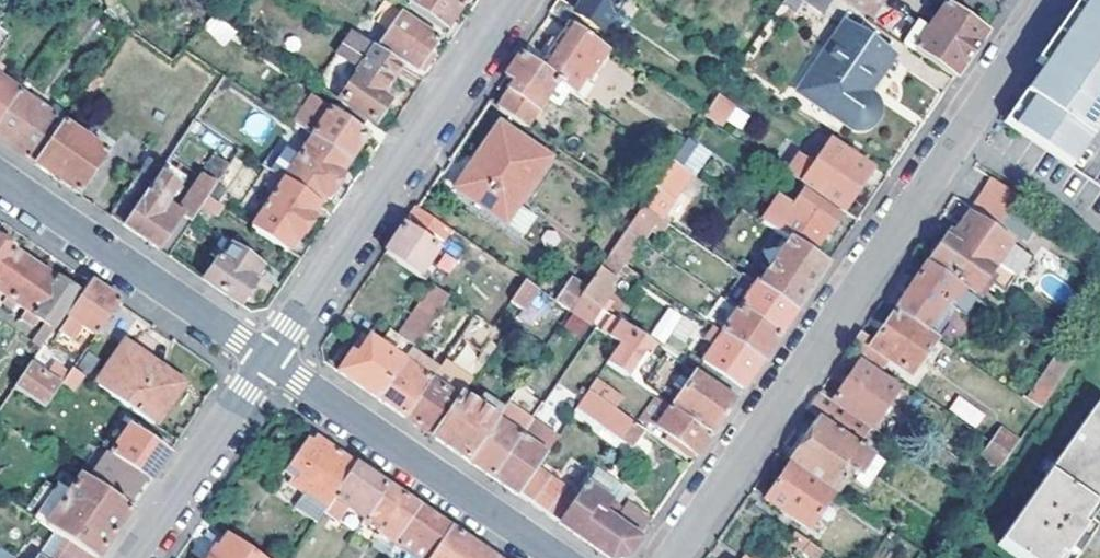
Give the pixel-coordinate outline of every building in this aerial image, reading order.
[(453,0),(409,0),(406,5),(443,29),(460,5),(453,0)] [(574,12),(558,0),(549,13),(567,25),(579,33),(586,22),(597,29),(599,27),(603,30),(607,26),(610,28),(620,15),(616,12),(619,8),(614,4),(617,0),(583,0),(574,12)] [(780,0),(826,31),(845,3),(841,0),(780,0)] [(845,3),(869,19),(881,0),(841,0),(845,3)] [(1066,29),(1071,33),(1060,52),(1054,48),(1052,50),(1038,72),(1045,77),(1007,133),(1068,173),(1099,125),(1099,0),(1086,0),(1066,29)] [(944,4),(913,49),(955,78),(986,32),(944,4)] [(437,39),(401,14),(380,45),(415,69),(417,67),(422,59),(437,39)] [(232,29),(213,16),(204,25),(226,39),(232,29)] [(571,93),(602,49),(579,33),(567,25),(536,70),(555,82),(571,93)] [(844,25),(800,88),(844,119),(851,122),(854,122),(857,122),(860,121),(863,120),(865,118),(867,117),(868,114),(869,112),(870,109),(871,107),(870,104),(869,99),(867,94),(864,91),(889,56),(844,25)] [(1071,33),(1066,29),(1054,48),(1060,52),(1071,33)] [(9,38),(0,31),(0,50),(9,38)] [(337,99),(339,98),(348,105),(374,122),(388,102),(380,97),(400,67),(366,44),(358,55),(342,44),(313,84),(337,99)] [(513,83),(496,108),(523,127),(524,126),(555,82),(536,70),(518,58),(505,78),(513,83)] [(422,70),(427,64),(422,59),(417,67),(422,70)] [(722,67),(710,84),(719,91),(731,73),(722,67)] [(1045,77),(1038,72),(1034,78),(1003,123),(1000,128),(1007,133),(1045,77)] [(17,93),(0,81),(0,117),(17,93)] [(17,93),(0,117),(0,141),(34,165),(63,124),(17,93)] [(713,122),(727,102),(717,95),(702,116),(713,122)] [(340,116),(312,99),(294,125),(313,138),(347,162),(372,125),(374,122),(348,105),(340,116)] [(63,124),(34,165),(79,196),(107,154),(63,124)] [(516,207),(547,160),(497,125),(454,189),(513,229),(524,212),(516,207)] [(316,207),(323,197),(326,198),(339,179),(337,177),(347,162),(313,138),(282,184),(316,207)] [(686,140),(671,160),(681,167),(696,146),(686,140)] [(786,172),(844,210),(870,169),(829,142),(815,162),(799,153),(786,172)] [(157,249),(180,217),(190,224),(202,206),(207,199),(238,153),(223,143),(186,195),(156,175),(143,194),(145,194),(123,226),(157,249)] [(671,160),(641,206),(658,217),(690,173),(681,167),(671,160)] [(148,161),(110,216),(123,226),(145,194),(143,194),(156,175),(160,169),(148,161)] [(1017,197),(991,179),(982,193),(1008,211),(1017,197)] [(282,184),(251,229),(286,252),(294,241),(297,242),(311,220),(309,218),(316,207),(282,184)] [(804,193),(792,209),(778,200),(763,222),(788,239),(811,255),(826,232),(828,233),(839,216),(804,193)] [(973,207),(999,225),(1008,211),(982,193),(973,207)] [(202,206),(213,213),(218,206),(207,199),(202,206)] [(640,243),(658,217),(641,206),(623,232),(640,243)] [(999,225),(973,207),(967,215),(992,233),(999,225)] [(415,209),(384,254),(425,282),(426,280),(432,270),(426,265),(448,231),(415,209)] [(1018,252),(992,233),(967,215),(964,220),(949,242),(947,240),(944,239),(928,261),(984,300),(1018,252)] [(623,232),(607,255),(624,266),(640,243),(623,232)] [(795,311),(827,265),(811,255),(788,239),(756,285),(759,286),(795,311)] [(11,251),(12,250),(0,241),(0,268),(11,251)] [(221,261),(231,247),(224,243),(214,257),(219,259),(221,261)] [(231,247),(221,261),(219,259),(203,281),(239,305),(255,283),(248,280),(258,266),(231,247)] [(0,268),(0,295),(5,298),(1,303),(6,306),(34,267),(11,251),(0,268)] [(442,251),(435,267),(452,275),(459,259),(442,251)] [(1005,304),(1034,263),(1018,252),(984,300),(988,302),(993,296),(1005,304)] [(608,288),(624,266),(607,255),(583,290),(580,295),(599,309),(612,291),(608,288)] [(926,265),(894,311),(923,330),(943,302),(949,306),(961,290),(926,265)] [(255,283),(264,269),(258,266),(248,280),(255,283)] [(34,267),(6,306),(11,309),(14,304),(23,309),(18,316),(27,322),(29,320),(32,322),(35,318),(32,316),(56,282),(34,267)] [(46,340),(78,294),(57,280),(56,282),(32,316),(35,318),(43,324),(32,340),(41,347),(46,340)] [(523,281),(507,303),(521,312),(536,290),(523,281)] [(570,282),(555,303),(569,312),(580,295),(583,290),(570,282)] [(92,284),(56,335),(68,344),(82,326),(96,336),(120,303),(92,284)] [(434,285),(397,336),(389,330),(377,347),(368,340),(355,359),(350,355),(337,373),(375,399),(406,355),(447,294),(434,285)] [(742,312),(778,337),(795,311),(759,286),(742,312)] [(599,309),(580,295),(569,312),(588,325),(599,309)] [(943,302),(923,330),(935,339),(955,310),(949,306),(943,302)] [(668,306),(651,333),(663,341),(681,314),(668,306)] [(894,311),(872,342),(859,334),(849,346),(882,369),(887,360),(909,375),(935,339),(923,330),(894,311)] [(778,337),(742,312),(726,336),(761,361),(778,337)] [(681,314),(665,344),(685,355),(701,325),(681,314)] [(464,336),(483,344),(491,325),(472,317),(464,336)] [(619,346),(605,366),(625,379),(649,344),(615,320),(603,336),(619,346)] [(361,335),(348,353),(350,355),(355,359),(368,340),(361,335)] [(705,365),(741,390),(761,361),(726,336),(705,365)] [(179,385),(124,347),(96,387),(152,425),(179,385)] [(403,419),(428,383),(434,373),(406,355),(375,399),(403,419)] [(1056,357),(1025,402),(1038,411),(1070,366),(1056,357)] [(858,363),(832,401),(855,417),(870,427),(895,389),(858,363)] [(13,389),(43,409),(59,386),(29,366),(13,389)] [(61,383),(78,395),(88,381),(72,369),(61,383)] [(733,402),(693,374),(673,404),(671,406),(712,433),(733,402)] [(428,383),(403,419),(411,424),(434,440),(459,403),(428,383)] [(643,432),(586,394),(578,406),(634,445),(643,432)] [(958,394),(948,408),(975,428),(986,414),(958,394)] [(467,462),(501,412),(482,399),(480,401),(475,398),(473,401),(464,395),(459,403),(434,440),(467,462)] [(855,417),(832,401),(819,420),(842,435),(855,417)] [(491,479),(519,438),(529,423),(505,406),(501,412),(467,462),(491,479)] [(1046,474),(1099,511),(1099,413),(1093,408),(1046,474)] [(657,426),(697,454),(710,436),(669,409),(657,426)] [(856,445),(870,427),(855,417),(842,435),(856,445)] [(856,445),(842,435),(819,420),(788,464),(831,494),(833,495),(847,476),(849,473),(855,477),(871,455),(856,445)] [(519,438),(545,455),(555,440),(529,423),(519,438)] [(109,454),(149,481),(167,455),(126,429),(109,454)] [(989,442),(1008,455),(1016,444),(996,431),(989,442)] [(517,496),(535,469),(545,455),(519,438),(491,479),(517,496)] [(309,444),(288,474),(295,480),(290,485),(326,510),(333,500),(357,466),(317,439),(312,446),(309,444)] [(989,442),(981,453),(999,467),(1008,455),(989,442)] [(149,481),(109,454),(90,482),(129,510),(149,481)] [(871,455),(855,477),(849,473),(847,476),(865,487),(882,464),(871,455)] [(764,499),(807,529),(831,494),(788,464),(764,499)] [(357,466),(333,500),(365,523),(389,488),(357,466)] [(46,524),(79,476),(68,468),(34,516),(46,524)] [(531,506),(550,479),(535,469),(517,496),(531,506)] [(624,495),(593,473),(584,486),(615,506),(618,502),(624,495)] [(1046,474),(994,547),(1011,557),(1076,557),(1090,538),(1099,524),(1099,511),(1046,474)] [(90,482),(79,476),(46,524),(45,525),(73,544),(93,557),(97,557),(129,510),(90,482)] [(545,515),(564,488),(550,479),(531,506),(545,515)] [(558,525),(607,557),(621,557),(627,557),(650,523),(618,502),(615,506),(584,486),(577,497),(558,525)] [(364,524),(396,544),(420,510),(389,488),(365,523),(364,524)] [(558,525),(577,497),(564,488),(545,515),(558,525)] [(411,557),(433,557),(452,531),(420,510),(396,544),(395,547),(411,557)] [(452,531),(433,557),(490,557),(452,531)] [(786,543),(803,554),(809,544),(793,533),(786,543)] [(228,538),(219,552),(217,550),(212,557),(258,557),(228,538)] [(73,544),(64,557),(63,557),(93,557),(73,544)] [(809,557),(816,557),(820,552),(809,544),(803,554),(809,557)] [(64,557),(46,545),(36,557),(63,557),(64,557)]
